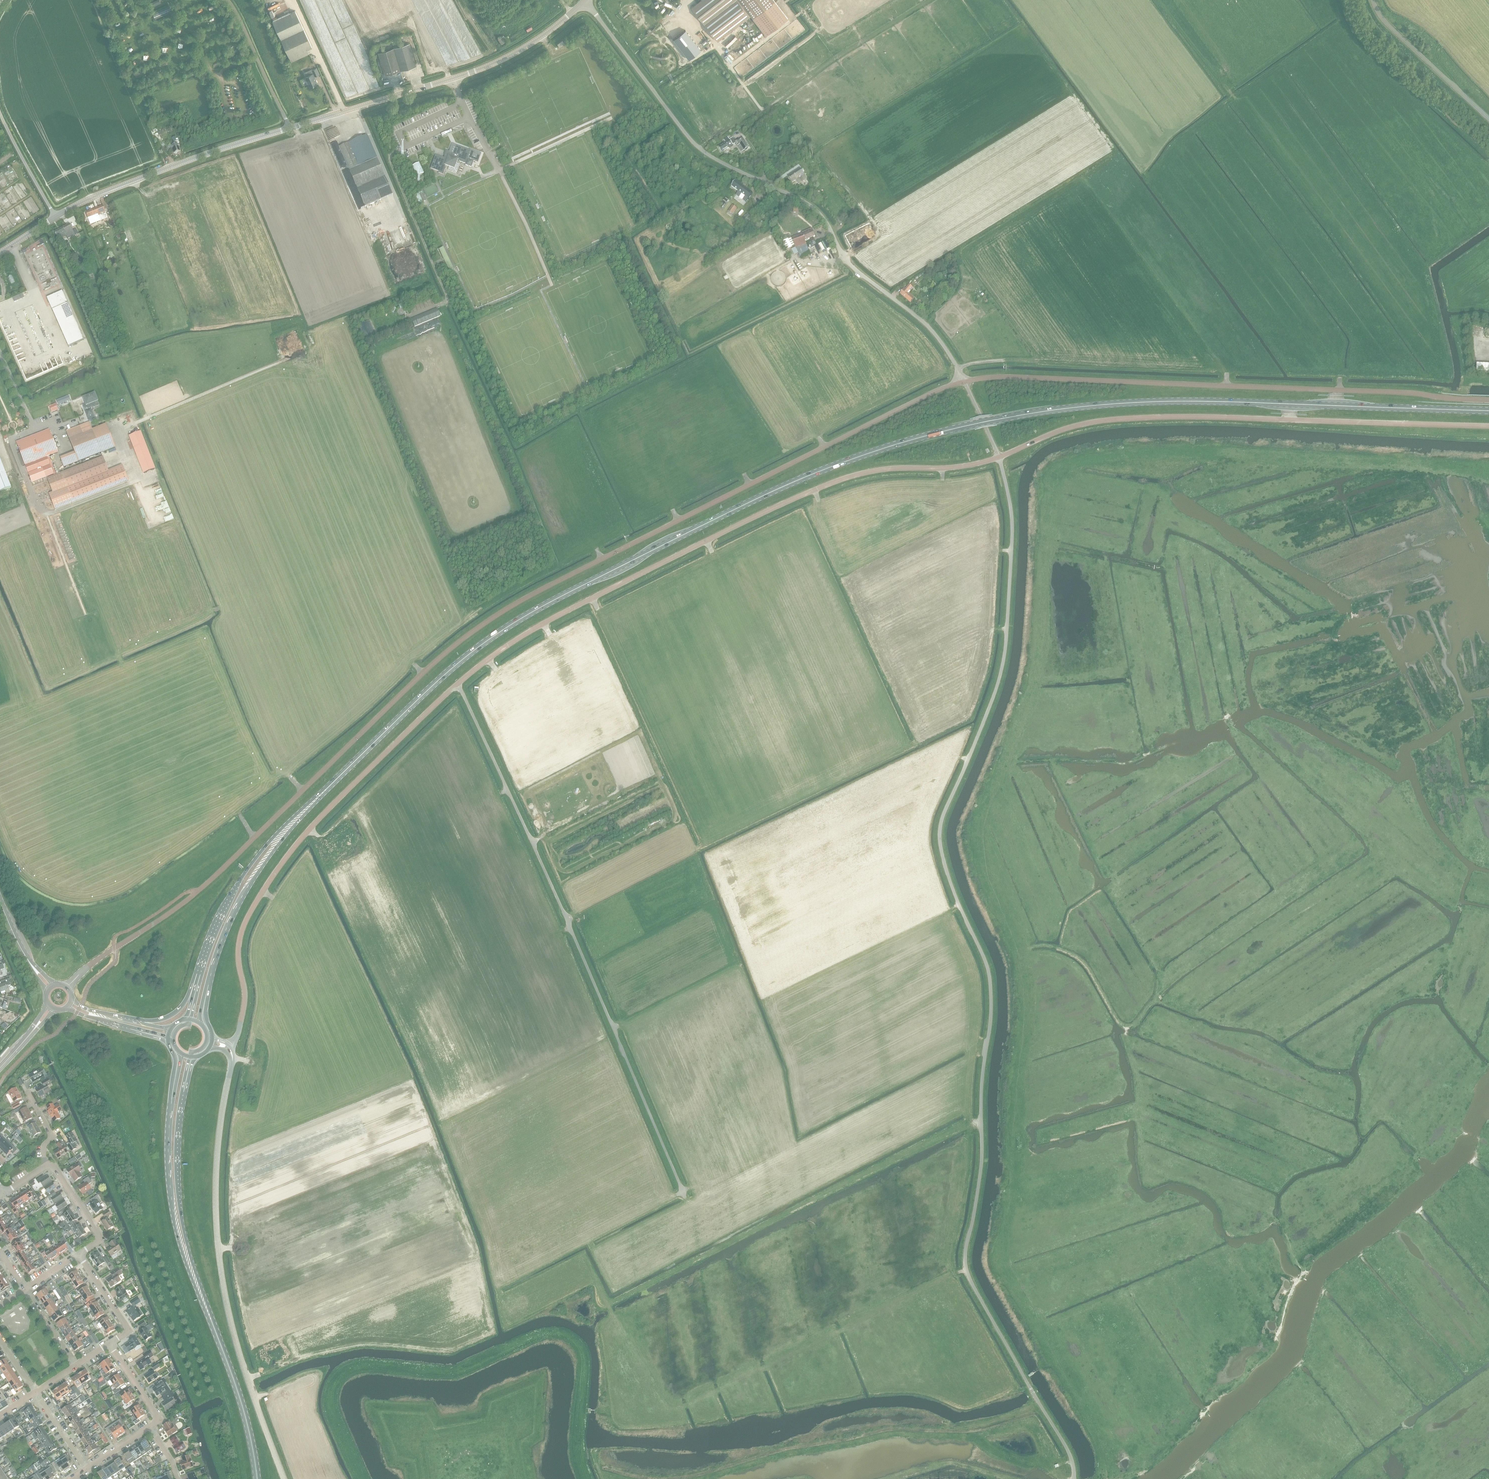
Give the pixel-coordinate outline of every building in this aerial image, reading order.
[(693,9),(718,41),(751,15),(766,36),(788,19),(774,0),(704,0),(693,9)] [(154,13),(156,17),(161,15),(168,12),(166,8),(159,11),(154,13)] [(307,49),(312,47),(295,10),(272,21),(291,62),(309,53),(307,49)] [(378,52),(385,75),(416,66),(409,43),(378,52)] [(306,76),(305,76),(310,86),(317,83),(314,76),(319,74),(316,68),(312,69),(304,73),(306,76)] [(157,132),(159,136),(171,131),(170,129),(169,128),(157,132)] [(337,142),(331,145),(341,169),(347,166),(349,170),(343,173),(359,209),(365,207),(393,194),(367,135),(339,147),(337,142)] [(718,147),(722,152),(736,143),(732,138),(729,140),(728,137),(724,140),(725,142),(718,147)] [(737,140),(744,151),(749,147),(742,137),(737,140)] [(171,146),(174,154),(180,151),(177,144),(171,146)] [(435,155),(430,167),(438,171),(438,172),(443,174),(445,167),(444,166),(444,164),(449,166),(454,168),(457,160),(457,158),(459,159),(459,160),(459,161),(460,162),(465,164),(465,165),(471,167),(473,161),(478,163),(482,154),(470,149),(469,150),(456,145),(452,144),(451,147),(449,152),(446,151),(443,158),(435,155)] [(419,162),(412,166),(417,176),(424,172),(419,162)] [(788,177),(792,183),(796,180),(798,184),(807,178),(800,169),(788,177)] [(735,195),(746,203),(753,193),(735,180),(731,186),(738,191),(735,195)] [(717,206),(719,208),(720,206),(722,208),(729,199),(726,197),(717,206)] [(99,217),(106,214),(102,205),(95,208),(85,212),(89,221),(99,217)] [(733,205),(728,211),(732,214),(737,208),(733,205)] [(747,214),(737,223),(741,228),(751,218),(747,214)] [(54,231),(57,237),(64,234),(65,235),(66,234),(68,238),(75,234),(73,230),(69,224),(54,231)] [(802,233),(791,238),(797,251),(808,247),(805,241),(809,239),(811,242),(815,241),(813,237),(815,236),(811,228),(802,233)] [(911,291),(913,288),(909,285),(906,289),(905,288),(900,294),(910,303),(914,299),(908,293),(910,290),(911,291)] [(942,290),(938,285),(934,289),(938,294),(942,290)] [(62,291),(46,298),(52,311),(68,304),(62,291)] [(68,304),(52,311),(61,331),(77,324),(68,304)] [(411,319),(414,326),(440,316),(437,309),(411,319)] [(358,325),(364,339),(374,334),(369,321),(358,325)] [(77,324),(61,331),(68,347),(84,340),(77,324)] [(1488,370),(1488,362),(1476,362),(1476,370),(1488,370)] [(85,404),(83,405),(85,411),(87,417),(89,421),(95,419),(93,414),(91,408),(94,407),(93,403),(98,401),(95,393),(83,398),(85,404)] [(68,396),(57,400),(57,402),(58,405),(70,400),(70,399),(68,396)] [(75,453),(60,459),(64,467),(115,447),(106,424),(92,429),(90,424),(85,426),(87,431),(83,433),(80,425),(70,429),(73,437),(69,438),(75,453)] [(49,429),(16,442),(25,465),(32,482),(54,474),(54,476),(57,475),(52,463),(49,456),(58,452),(49,429)] [(140,432),(129,436),(143,474),(155,469),(140,432)] [(54,476),(47,478),(53,493),(49,495),(49,494),(48,494),(55,510),(55,509),(128,480),(128,481),(122,465),(122,466),(108,472),(103,457),(57,475),(54,476)] [(11,488),(0,460),(0,492),(11,488)] [(7,986),(10,985),(8,979),(2,981),(3,984),(0,985),(0,991),(0,992),(5,991),(6,993),(10,992),(7,986)] [(30,1075),(34,1082),(44,1076),(40,1069),(37,1071),(34,1070),(33,1073),(30,1075)] [(36,1090),(40,1097),(50,1091),(47,1086),(51,1084),(48,1079),(42,1083),(43,1086),(36,1090)] [(8,1092),(14,1104),(12,1105),(14,1109),(20,1105),(18,1102),(17,1102),(16,1101),(22,1098),(20,1094),(19,1094),(18,1092),(16,1088),(8,1092)] [(58,1112),(61,1110),(59,1105),(55,1108),(53,1104),(47,1107),(49,1111),(48,1111),(49,1113),(50,1113),(51,1115),(50,1115),(54,1122),(61,1118),(58,1112)] [(29,1112),(27,1107),(23,1109),(21,1107),(14,1111),(16,1114),(19,1112),(24,1122),(26,1121),(26,1122),(27,1121),(32,1118),(29,1112)] [(32,1132),(31,1134),(32,1134),(33,1136),(41,1132),(36,1123),(31,1126),(29,1123),(26,1125),(28,1128),(29,1127),(32,1132)] [(72,1132),(66,1136),(71,1144),(68,1145),(72,1151),(77,1148),(73,1143),(77,1141),(72,1132)] [(0,1146),(0,1149),(3,1152),(11,1144),(6,1140),(0,1146)] [(54,1152),(54,1153),(55,1155),(56,1155),(58,1158),(68,1152),(63,1146),(61,1142),(57,1145),(59,1148),(54,1152)] [(11,1144),(3,1152),(7,1156),(11,1152),(13,1154),(17,1150),(11,1144)] [(81,1167),(82,1166),(80,1163),(79,1163),(77,1164),(67,1170),(71,1177),(72,1177),(75,1181),(82,1177),(79,1172),(81,1170),(80,1168),(81,1167)] [(40,1182),(44,1187),(52,1182),(51,1181),(51,1182),(50,1180),(48,1176),(45,1178),(43,1175),(36,1180),(39,1184),(40,1182)] [(78,1188),(83,1194),(91,1188),(89,1185),(89,1184),(92,1182),(88,1177),(83,1180),(85,1183),(78,1188)] [(45,1193),(48,1197),(55,1192),(53,1190),(56,1188),(53,1184),(52,1185),(51,1183),(52,1182),(44,1187),(47,1192),(45,1193)] [(24,1192),(29,1200),(32,1198),(34,1201),(38,1198),(34,1193),(32,1194),(28,1189),(26,1191),(26,1192),(24,1193),(24,1192)] [(21,1194),(19,1195),(22,1200),(26,1206),(28,1205),(26,1202),(29,1200),(24,1192),(23,1192),(24,1193),(22,1194),(21,1194)] [(52,1200),(55,1205),(63,1199),(62,1199),(61,1197),(62,1197),(61,1196),(62,1196),(61,1193),(60,1194),(59,1193),(56,1195),(55,1192),(48,1197),(50,1201),(52,1200)] [(17,1197),(15,1199),(16,1200),(20,1206),(23,1204),(25,1207),(26,1206),(22,1200),(19,1195),(17,1197)] [(90,1200),(92,1203),(90,1205),(92,1209),(93,1208),(96,1213),(103,1209),(100,1204),(102,1202),(97,1195),(90,1200)] [(16,1200),(15,1199),(15,1198),(14,1198),(15,1199),(13,1200),(12,1199),(10,1201),(13,1206),(11,1208),(15,1214),(19,1211),(17,1208),(20,1206),(16,1200)] [(55,1205),(52,1207),(55,1211),(57,1211),(59,1214),(63,1211),(66,1210),(65,1207),(67,1205),(65,1201),(64,1202),(63,1200),(64,1200),(63,1199),(55,1205)] [(62,1216),(65,1220),(74,1215),(70,1210),(65,1214),(63,1211),(59,1214),(58,1215),(60,1218),(62,1216)] [(107,1217),(111,1214),(109,1211),(103,1215),(105,1218),(106,1219),(101,1222),(107,1231),(114,1226),(107,1217)] [(66,1227),(67,1229),(73,1225),(71,1223),(77,1219),(74,1215),(65,1220),(68,1225),(66,1227)] [(4,1233),(12,1227),(11,1225),(9,1227),(7,1224),(0,1229),(0,1231),(0,1232),(2,1234),(4,1233)] [(6,1235),(7,1237),(15,1232),(13,1229),(16,1227),(14,1225),(14,1226),(13,1224),(11,1225),(12,1227),(4,1233),(5,1235),(6,1235)] [(72,1230),(75,1234),(83,1229),(80,1224),(74,1228),(73,1225),(67,1229),(69,1232),(72,1230)] [(78,1239),(74,1241),(77,1245),(83,1241),(82,1240),(81,1237),(86,1234),(83,1229),(75,1234),(78,1239)] [(15,1232),(7,1237),(8,1239),(8,1240),(10,1242),(21,1235),(20,1233),(17,1235),(15,1232)] [(62,1242),(58,1244),(64,1252),(68,1249),(65,1244),(67,1242),(64,1237),(60,1239),(62,1242)] [(15,1250),(23,1245),(21,1242),(23,1241),(21,1238),(19,1239),(20,1240),(12,1245),(14,1248),(15,1248),(16,1249),(15,1250)] [(107,1250),(111,1256),(121,1249),(117,1243),(114,1240),(110,1243),(112,1246),(107,1250)] [(54,1244),(52,1245),(54,1247),(59,1255),(64,1252),(58,1244),(55,1246),(54,1244)] [(17,1252),(18,1254),(24,1251),(29,1248),(28,1246),(25,1248),(23,1245),(15,1250),(16,1250),(17,1251),(17,1252)] [(54,1247),(49,1250),(55,1258),(59,1255),(54,1247)] [(18,1254),(16,1256),(18,1258),(19,1258),(20,1260),(19,1260),(20,1260),(27,1255),(25,1252),(30,1249),(29,1248),(24,1251),(18,1254)] [(55,1258),(49,1250),(46,1252),(44,1249),(40,1252),(44,1258),(47,1262),(49,1260),(50,1261),(55,1258)] [(91,1257),(98,1267),(105,1262),(98,1252),(91,1257)] [(20,1262),(22,1265),(33,1258),(31,1256),(29,1258),(27,1255),(20,1260),(21,1261),(20,1262)] [(25,1269),(33,1264),(31,1261),(34,1259),(33,1258),(22,1265),(24,1267),(25,1267),(26,1269),(25,1269)] [(33,1264),(25,1269),(26,1269),(27,1270),(26,1271),(28,1274),(36,1269),(36,1270),(39,1268),(37,1265),(35,1267),(33,1264)] [(109,1285),(111,1288),(113,1286),(121,1280),(118,1276),(122,1274),(118,1268),(110,1273),(112,1276),(106,1280),(109,1284),(109,1285)] [(69,1276),(72,1281),(80,1275),(78,1273),(77,1271),(76,1271),(74,1269),(66,1274),(68,1277),(69,1276)] [(80,1275),(72,1281),(75,1285),(74,1286),(75,1289),(84,1283),(82,1280),(83,1280),(82,1278),(81,1278),(80,1275)] [(47,1283),(53,1291),(57,1288),(52,1280),(47,1283)] [(3,1291),(3,1292),(8,1288),(7,1287),(10,1286),(8,1283),(7,1283),(6,1282),(6,1281),(6,1282),(0,1286),(0,1294),(3,1291)] [(79,1292),(82,1296),(90,1291),(88,1288),(89,1288),(87,1286),(86,1287),(85,1284),(76,1290),(78,1293),(79,1292)] [(121,1286),(116,1290),(118,1293),(119,1294),(117,1296),(121,1302),(123,1300),(124,1302),(128,1300),(127,1298),(129,1297),(125,1291),(124,1291),(121,1286)] [(37,1295),(40,1300),(48,1294),(45,1290),(46,1289),(44,1287),(38,1291),(40,1293),(37,1295)] [(90,1291),(82,1296),(85,1301),(84,1301),(86,1304),(94,1298),(92,1296),(93,1295),(92,1293),(90,1291)] [(43,1304),(50,1299),(52,1298),(49,1294),(48,1294),(40,1300),(43,1304)] [(131,1303),(133,1306),(140,1302),(138,1298),(131,1303)] [(43,1304),(46,1308),(53,1303),(50,1299),(43,1304)] [(89,1307),(92,1312),(100,1306),(99,1304),(98,1302),(97,1302),(95,1300),(86,1305),(88,1308),(89,1307)] [(46,1308),(49,1313),(56,1308),(54,1305),(57,1304),(55,1302),(53,1303),(46,1308)] [(49,1313),(52,1317),(61,1310),(58,1306),(56,1308),(49,1313)] [(100,1306),(90,1313),(93,1318),(94,1317),(96,1320),(104,1314),(103,1312),(104,1311),(102,1309),(100,1306)] [(127,1312),(129,1316),(130,1315),(134,1321),(140,1317),(140,1316),(143,1314),(141,1311),(138,1313),(134,1308),(127,1312)] [(61,1310),(52,1317),(55,1321),(59,1319),(59,1320),(65,1316),(61,1310)] [(105,1315),(97,1321),(99,1324),(97,1325),(100,1329),(103,1327),(111,1322),(109,1320),(109,1319),(108,1317),(107,1318),(105,1315)] [(56,1324),(60,1329),(68,1323),(65,1318),(56,1324)] [(139,1332),(145,1341),(152,1336),(144,1325),(146,1324),(144,1321),(138,1325),(140,1328),(141,1328),(142,1330),(139,1332)] [(60,1329),(63,1333),(70,1328),(69,1326),(71,1324),(70,1322),(68,1323),(60,1329)] [(111,1322),(103,1327),(106,1332),(105,1332),(106,1335),(115,1329),(113,1327),(114,1326),(113,1324),(112,1324),(111,1322)] [(63,1333),(66,1338),(76,1331),(74,1329),(72,1330),(70,1328),(63,1333)] [(66,1338),(68,1342),(76,1337),(75,1335),(77,1333),(76,1331),(66,1338)] [(86,1337),(85,1337),(88,1341),(90,1345),(94,1343),(91,1339),(89,1335),(86,1337)] [(68,1342),(72,1347),(80,1341),(82,1340),(81,1338),(78,1340),(76,1337),(68,1342)] [(129,1342),(125,1345),(129,1352),(134,1349),(141,1345),(136,1337),(129,1342)] [(80,1341),(72,1347),(75,1351),(77,1350),(79,1352),(84,1349),(82,1346),(83,1346),(80,1341)] [(137,1364),(141,1370),(151,1363),(148,1359),(153,1356),(150,1351),(143,1355),(145,1358),(137,1364)] [(100,1365),(103,1369),(112,1364),(110,1361),(109,1362),(108,1360),(103,1363),(101,1361),(95,1364),(97,1367),(100,1365)] [(0,1369),(0,1374),(1,1375),(3,1374),(11,1369),(8,1364),(0,1369)] [(112,1364),(103,1369),(106,1374),(103,1376),(105,1379),(110,1375),(109,1372),(114,1369),(113,1367),(114,1366),(112,1364)] [(3,1374),(6,1378),(14,1373),(11,1369),(3,1374)] [(83,1371),(80,1373),(86,1382),(91,1379),(93,1382),(96,1380),(92,1374),(89,1376),(86,1371),(84,1372),(83,1371)] [(145,1376),(149,1383),(157,1377),(159,1376),(157,1372),(155,1374),(153,1371),(145,1376)] [(6,1378),(9,1383),(17,1378),(14,1373),(6,1378)] [(78,1375),(76,1376),(82,1385),(84,1383),(86,1386),(88,1385),(86,1382),(80,1373),(78,1375)] [(110,1380),(113,1385),(122,1379),(120,1376),(119,1377),(118,1375),(113,1378),(111,1376),(105,1380),(107,1382),(110,1380)] [(75,1385),(73,1387),(76,1393),(79,1391),(77,1388),(82,1385),(76,1376),(73,1378),(74,1379),(72,1380),(75,1385)] [(17,1378),(9,1383),(11,1385),(9,1387),(10,1388),(12,1387),(20,1382),(17,1378)] [(122,1379),(113,1385),(116,1389),(113,1391),(115,1394),(121,1390),(119,1388),(124,1384),(123,1382),(124,1382),(122,1379)] [(155,1388),(153,1390),(157,1396),(160,1394),(162,1396),(170,1391),(165,1384),(164,1384),(161,1380),(157,1383),(154,1384),(156,1387),(155,1388)] [(10,1388),(10,1389),(11,1391),(14,1389),(15,1392),(17,1393),(20,1391),(22,1390),(21,1388),(23,1387),(20,1382),(12,1387),(10,1388)] [(61,1386),(67,1394),(69,1393),(71,1396),(76,1393),(73,1387),(70,1389),(66,1383),(61,1386)] [(59,1387),(57,1389),(62,1397),(64,1400),(66,1399),(64,1396),(67,1394),(61,1386),(59,1387)] [(62,1397),(57,1389),(54,1390),(55,1391),(53,1393),(56,1398),(53,1400),(57,1405),(61,1403),(61,1401),(60,1399),(62,1397)] [(121,1396),(124,1400),(132,1394),(131,1392),(130,1392),(128,1390),(123,1394),(121,1391),(116,1395),(117,1398),(121,1396)] [(162,1404),(166,1410),(176,1404),(172,1398),(175,1396),(172,1391),(162,1398),(164,1397),(166,1401),(162,1404)] [(132,1394),(124,1400),(127,1405),(123,1407),(125,1409),(131,1406),(129,1403),(134,1400),(133,1398),(134,1397),(132,1394)] [(65,1415),(65,1414),(71,1410),(73,1409),(72,1406),(74,1405),(73,1403),(70,1405),(62,1410),(64,1415),(65,1415)] [(24,1412),(27,1416),(34,1411),(35,1411),(32,1406),(29,1409),(27,1406),(21,1410),(22,1413),(24,1412)] [(131,1411),(134,1415),(142,1410),(141,1407),(140,1408),(138,1406),(133,1409),(131,1407),(126,1410),(127,1413),(131,1411)] [(71,1410),(65,1414),(68,1418),(79,1411),(78,1410),(76,1407),(73,1409),(71,1410)] [(142,1410),(134,1415),(137,1420),(134,1422),(135,1425),(141,1421),(139,1418),(145,1415),(143,1413),(144,1412),(142,1410)] [(28,1418),(29,1421),(37,1415),(35,1411),(34,1411),(27,1416),(24,1418),(25,1420),(28,1418)] [(68,1418),(71,1423),(79,1418),(77,1415),(80,1413),(79,1411),(68,1418)] [(28,1425),(29,1427),(40,1420),(37,1415),(29,1421),(31,1423),(28,1425)] [(9,1420),(14,1429),(15,1429),(19,1426),(14,1418),(12,1420),(11,1419),(9,1420)] [(71,1423),(74,1427),(84,1420),(83,1418),(80,1420),(79,1418),(71,1423)] [(117,1421),(112,1424),(115,1427),(120,1436),(123,1434),(122,1433),(124,1432),(121,1427),(123,1425),(120,1419),(117,1421)] [(8,1423),(5,1424),(10,1432),(14,1429),(9,1420),(7,1422),(8,1423)] [(40,1420),(29,1427),(30,1428),(33,1427),(35,1429),(43,1424),(40,1420)] [(74,1427),(76,1431),(83,1427),(84,1427),(84,1426),(83,1423),(85,1422),(84,1420),(74,1427)] [(165,1431),(168,1436),(176,1431),(173,1425),(172,1426),(169,1422),(163,1425),(166,1430),(165,1431)] [(2,1424),(1,1426),(6,1435),(10,1432),(5,1424),(3,1426),(2,1424)] [(108,1427),(105,1429),(109,1434),(112,1433),(115,1438),(117,1437),(118,1438),(120,1436),(115,1427),(112,1424),(108,1427)] [(32,1435),(34,1439),(45,1432),(42,1427),(32,1434),(32,1435)] [(76,1432),(78,1436),(89,1429),(88,1427),(85,1429),(84,1427),(83,1427),(76,1431),(76,1432)] [(78,1436),(81,1440),(89,1435),(92,1433),(89,1429),(78,1436)] [(38,1438),(40,1441),(48,1436),(45,1432),(34,1439),(35,1440),(38,1438)] [(81,1440),(84,1445),(97,1436),(96,1434),(94,1436),(91,1438),(89,1435),(81,1440)] [(39,1445),(40,1447),(51,1440),(48,1436),(40,1441),(42,1444),(39,1445)] [(175,1447),(173,1448),(177,1453),(182,1450),(182,1451),(186,1449),(185,1448),(182,1442),(180,1443),(176,1437),(170,1440),(173,1444),(175,1447)] [(95,1438),(84,1445),(87,1449),(95,1444),(98,1442),(96,1439),(95,1438)] [(44,1447),(45,1450),(53,1444),(51,1440),(40,1447),(41,1449),(44,1447)] [(146,1442),(142,1445),(145,1450),(147,1453),(148,1455),(155,1451),(151,1444),(149,1446),(146,1442)] [(53,1444),(45,1450),(48,1454),(45,1456),(47,1459),(48,1458),(52,1455),(50,1453),(57,1448),(54,1444),(53,1444)] [(87,1449),(86,1449),(89,1454),(92,1452),(94,1454),(101,1450),(99,1447),(98,1448),(95,1444),(87,1449)] [(142,1445),(137,1447),(139,1450),(144,1458),(145,1457),(144,1455),(147,1453),(145,1450),(142,1445)] [(137,1447),(133,1450),(139,1459),(142,1457),(143,1459),(144,1458),(139,1450),(137,1447)] [(133,1450),(129,1453),(136,1463),(137,1463),(136,1461),(139,1459),(133,1450)] [(64,1455),(59,1458),(61,1461),(68,1471),(71,1469),(69,1468),(71,1466),(68,1461),(71,1460),(67,1453),(64,1455)] [(136,1463),(129,1453),(124,1456),(130,1464),(133,1462),(135,1464),(136,1463)] [(180,1463),(183,1470),(193,1466),(191,1459),(190,1459),(188,1455),(182,1458),(183,1462),(180,1463)] [(119,1459),(115,1462),(122,1473),(123,1472),(122,1470),(125,1468),(119,1459)] [(68,1471),(61,1461),(57,1464),(55,1461),(52,1463),(56,1469),(59,1468),(62,1472),(64,1471),(65,1473),(68,1471)] [(115,1462),(111,1465),(116,1473),(119,1471),(121,1473),(122,1473),(115,1462)] [(44,1469),(45,1472),(50,1478),(54,1478),(53,1478),(55,1477),(52,1472),(55,1470),(51,1464),(48,1466),(44,1469)] [(111,1465),(107,1468),(113,1478),(115,1478),(113,1475),(116,1473),(111,1465)] [(102,1471),(108,1478),(111,1477),(112,1478),(113,1478),(107,1468),(102,1471)] [(36,1474),(40,1478),(41,1478),(43,1478),(50,1478),(45,1472),(44,1469),(43,1469),(39,1472),(36,1474)] [(98,1474),(101,1478),(108,1478),(102,1471),(98,1474)]
